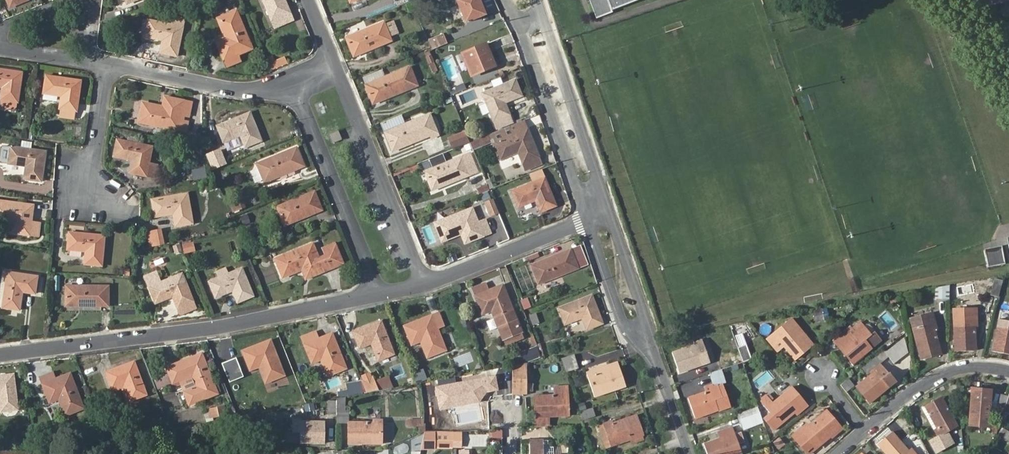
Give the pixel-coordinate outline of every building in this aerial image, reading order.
[(271,20),(290,12),(285,0),(263,0),(271,20)] [(468,25),(487,18),(479,0),(468,0),(459,4),(468,25)] [(597,18),(612,12),(611,9),(635,0),(590,0),(597,18)] [(227,37),(217,41),(227,67),(241,61),(238,55),(252,49),(237,11),(220,18),(227,37)] [(145,36),(162,39),(159,53),(177,57),(183,26),(149,20),(145,36)] [(393,21),(385,24),(390,36),(398,33),(393,21)] [(346,37),(354,56),(391,41),(390,36),(383,22),(346,37)] [(429,40),(433,50),(448,45),(445,35),(429,40)] [(465,54),(474,77),(495,69),(487,46),(465,54)] [(288,65),(285,55),(268,59),(271,70),(288,65)] [(3,87),(2,100),(17,102),(22,71),(0,68),(0,87),(3,87)] [(366,85),(373,104),(411,89),(403,70),(366,85)] [(46,75),(43,93),(44,93),(57,95),(62,96),(60,109),(75,111),(76,111),(81,80),(46,75)] [(521,96),(517,84),(484,97),(493,121),(508,114),(504,103),(521,96)] [(57,95),(44,93),(43,100),(57,101),(57,95)] [(143,104),(139,123),(186,131),(188,120),(181,119),(182,115),(189,116),(191,102),(164,97),(162,108),(143,104)] [(17,102),(2,100),(0,108),(16,110),(17,102)] [(75,111),(60,109),(59,116),(74,119),(75,111)] [(217,126),(223,141),(243,134),(247,146),(261,140),(250,112),(217,126)] [(384,130),(392,151),(430,136),(422,115),(404,122),(401,114),(381,122),(384,130)] [(495,143),(501,158),(519,151),(524,163),(539,157),(525,124),(504,131),(507,138),(495,143)] [(329,135),(333,145),(342,141),(338,131),(329,135)] [(469,142),(466,133),(451,140),(454,148),(469,142)] [(488,136),(470,144),(473,151),(491,143),(488,136)] [(114,157),(133,161),(130,173),(152,178),(155,164),(148,162),(152,146),(118,139),(114,157)] [(11,146),(8,163),(28,166),(27,179),(42,181),(47,152),(11,146)] [(257,163),(265,183),(304,167),(296,147),(257,163)] [(443,155),(429,160),(433,169),(424,172),(432,190),(477,172),(470,154),(447,163),(443,155)] [(622,163),(614,166),(621,187),(629,184),(622,163)] [(250,170),(254,183),(261,181),(257,168),(250,170)] [(512,192),(518,207),(537,200),(542,212),(556,206),(545,179),(512,192)] [(152,197),(155,214),(175,209),(178,223),(193,218),(186,189),(152,197)] [(276,207),(284,226),(322,210),(314,192),(276,207)] [(242,199),(229,204),(233,213),(245,208),(242,199)] [(498,212),(492,199),(485,203),(490,216),(498,212)] [(15,221),(13,232),(42,236),(44,223),(36,222),(38,205),(0,200),(0,219),(15,221)] [(434,224),(441,241),(460,233),(464,244),(490,234),(485,220),(477,223),(472,209),(434,224)] [(160,230),(147,232),(150,247),(163,245),(160,230)] [(72,232),(69,249),(89,251),(88,263),(103,265),(105,234),(72,232)] [(183,253),(195,252),(194,242),(182,244),(183,253)] [(322,247),(323,252),(336,247),(334,242),(322,247)] [(336,247),(323,252),(325,255),(318,257),(313,243),(275,258),(281,276),(297,270),(295,266),(300,264),(301,268),(305,278),(342,264),(336,247)] [(1004,246),(986,249),(990,268),(1007,264),(1004,246)] [(531,266),(539,284),(578,268),(571,249),(531,266)] [(209,280),(215,296),(231,289),(237,302),(253,296),(242,267),(209,280)] [(145,277),(149,286),(160,281),(157,272),(145,277)] [(7,273),(2,308),(19,310),(22,291),(35,293),(37,277),(7,273)] [(149,286),(155,302),(172,296),(176,308),(193,301),(182,273),(160,281),(149,286)] [(994,280),(990,295),(998,297),(1002,282),(994,280)] [(472,289),(482,315),(492,310),(504,338),(520,332),(522,331),(517,320),(502,285),(488,290),(485,284),(472,289)] [(65,285),(66,306),(108,305),(108,285),(65,285)] [(949,285),(935,288),(935,300),(949,301),(949,285)] [(559,308),(565,323),(583,316),(589,330),(603,324),(592,295),(559,308)] [(890,304),(899,301),(897,295),(888,298),(890,304)] [(524,310),(531,307),(528,298),(521,300),(524,310)] [(193,301),(176,308),(179,315),(196,308),(193,301)] [(816,312),(817,322),(829,319),(828,309),(816,312)] [(404,327),(411,345),(421,341),(428,358),(446,351),(437,329),(444,326),(438,312),(404,327)] [(533,325),(539,323),(535,313),(529,315),(533,325)] [(910,319),(918,348),(922,347),(925,359),(941,354),(935,331),(938,330),(933,313),(910,319)] [(954,327),(955,339),(959,339),(959,351),(976,350),(976,326),(978,325),(978,318),(965,318),(965,326),(954,327)] [(995,339),(998,340),(996,351),(1008,355),(1008,321),(999,319),(995,339)] [(352,332),(358,346),(369,341),(377,360),(393,354),(380,321),(352,332)] [(802,340),(805,337),(797,328),(799,327),(793,321),(769,340),(775,347),(781,341),(786,346),(797,360),(810,349),(802,340)] [(835,341),(840,348),(859,332),(857,330),(864,325),(861,321),(852,330),(850,328),(835,341)] [(859,332),(840,348),(851,361),(861,353),(863,356),(872,348),(865,340),(872,335),(864,325),(857,330),(859,332)] [(301,337),(312,363),(322,359),(329,375),(346,368),(332,333),(318,339),(314,332),(301,337)] [(520,332),(504,338),(506,344),(522,337),(520,332)] [(904,336),(887,350),(893,358),(905,348),(904,336)] [(813,346),(805,337),(802,340),(810,349),(813,346)] [(242,351),(249,370),(260,365),(266,382),(284,375),(270,340),(242,351)] [(672,353),(678,370),(690,366),(691,369),(710,363),(703,341),(695,343),(695,346),(672,353)] [(781,341),(775,347),(779,352),(786,346),(781,341)] [(747,345),(738,348),(740,355),(743,363),(751,360),(747,345)] [(520,351),(522,362),(540,358),(537,347),(520,351)] [(167,367),(172,381),(178,378),(189,406),(218,394),(214,386),(201,352),(167,367)] [(470,352),(453,358),(456,366),(473,361),(470,352)] [(861,353),(851,361),(854,364),(863,356),(861,353)] [(719,363),(722,370),(743,363),(740,355),(719,363)] [(573,357),(562,360),(566,374),(578,370),(573,357)] [(106,372),(112,386),(124,382),(131,400),(147,394),(134,361),(106,372)] [(743,363),(722,370),(725,378),(746,371),(743,363)] [(876,370),(856,385),(870,402),(897,382),(891,374),(890,375),(882,363),(874,369),(876,370)] [(524,395),(524,365),(512,367),(512,396),(520,395),(524,395)] [(613,387),(625,383),(619,368),(596,375),(595,373),(587,376),(595,398),(615,391),(613,387)] [(415,382),(426,380),(424,369),(413,372),(415,382)] [(39,377),(49,402),(59,399),(66,415),(83,408),(69,373),(55,379),(52,372),(39,377)] [(1,411),(17,409),(13,374),(0,375),(0,405),(1,411)] [(496,374),(434,386),(439,409),(480,402),(486,393),(499,390),(496,374)] [(373,377),(362,381),(367,394),(379,391),(373,377)] [(533,394),(535,411),(536,428),(555,427),(554,413),(567,412),(567,405),(570,405),(569,398),(566,398),(565,383),(553,383),(554,392),(533,394)] [(688,397),(693,413),(705,409),(706,412),(717,409),(714,398),(722,395),(718,384),(710,387),(710,389),(688,397)] [(793,409),(803,401),(792,388),(773,403),(771,401),(764,407),(770,414),(764,418),(773,429),(796,412),(793,409)] [(988,424),(992,424),(993,414),(991,414),(991,391),(981,390),(981,389),(970,388),(969,394),(972,395),(971,415),(981,416),(981,424),(988,424)] [(997,409),(1004,412),(1005,408),(1008,397),(1001,395),(997,409)] [(271,401),(272,408),(294,404),(293,396),(271,401)] [(941,396),(935,400),(937,405),(943,401),(941,396)] [(344,398),(337,399),(337,402),(337,415),(337,420),(347,420),(347,412),(344,412),(344,398)] [(937,405),(935,400),(925,406),(936,427),(934,429),(939,438),(958,427),(943,401),(937,405)] [(805,404),(803,401),(793,409),(796,412),(805,404)] [(337,415),(337,402),(328,402),(328,416),(337,415)] [(224,407),(209,410),(210,419),(226,416),(224,407)] [(593,409),(580,413),(583,421),(595,416),(593,409)] [(760,424),(755,409),(738,415),(743,430),(760,424)] [(801,424),(787,435),(803,453),(826,436),(827,437),(837,429),(823,411),(803,426),(801,424)] [(314,437),(327,437),(327,420),(302,420),(302,418),(293,417),(293,430),(302,430),(302,441),(314,440),(314,437)] [(371,419),(347,420),(347,437),(358,437),(358,440),(379,440),(379,417),(371,417),(371,419)] [(598,427),(604,444),(610,442),(612,447),(631,441),(630,437),(642,433),(636,417),(613,424),(612,422),(598,427)] [(407,419),(407,427),(424,427),(424,418),(407,419)] [(143,431),(142,422),(128,424),(130,434),(143,431)] [(708,453),(742,453),(732,427),(718,432),(720,439),(704,444),(708,453)] [(997,436),(1008,441),(1008,434),(1000,430),(997,436)] [(436,432),(427,431),(423,448),(436,449),(437,441),(435,441),(436,432)] [(461,442),(461,431),(453,432),(453,442),(461,442)] [(453,432),(436,432),(435,441),(437,441),(453,442),(453,432)] [(882,449),(886,453),(914,453),(912,451),(909,453),(893,433),(884,440),(887,444),(882,449)] [(777,450),(785,446),(780,437),(772,442),(777,450)] [(530,453),(543,453),(543,441),(530,440),(530,453)] [(878,445),(882,449),(887,444),(884,440),(878,445)] [(543,441),(543,453),(554,453),(554,448),(548,448),(548,441),(543,441)]
